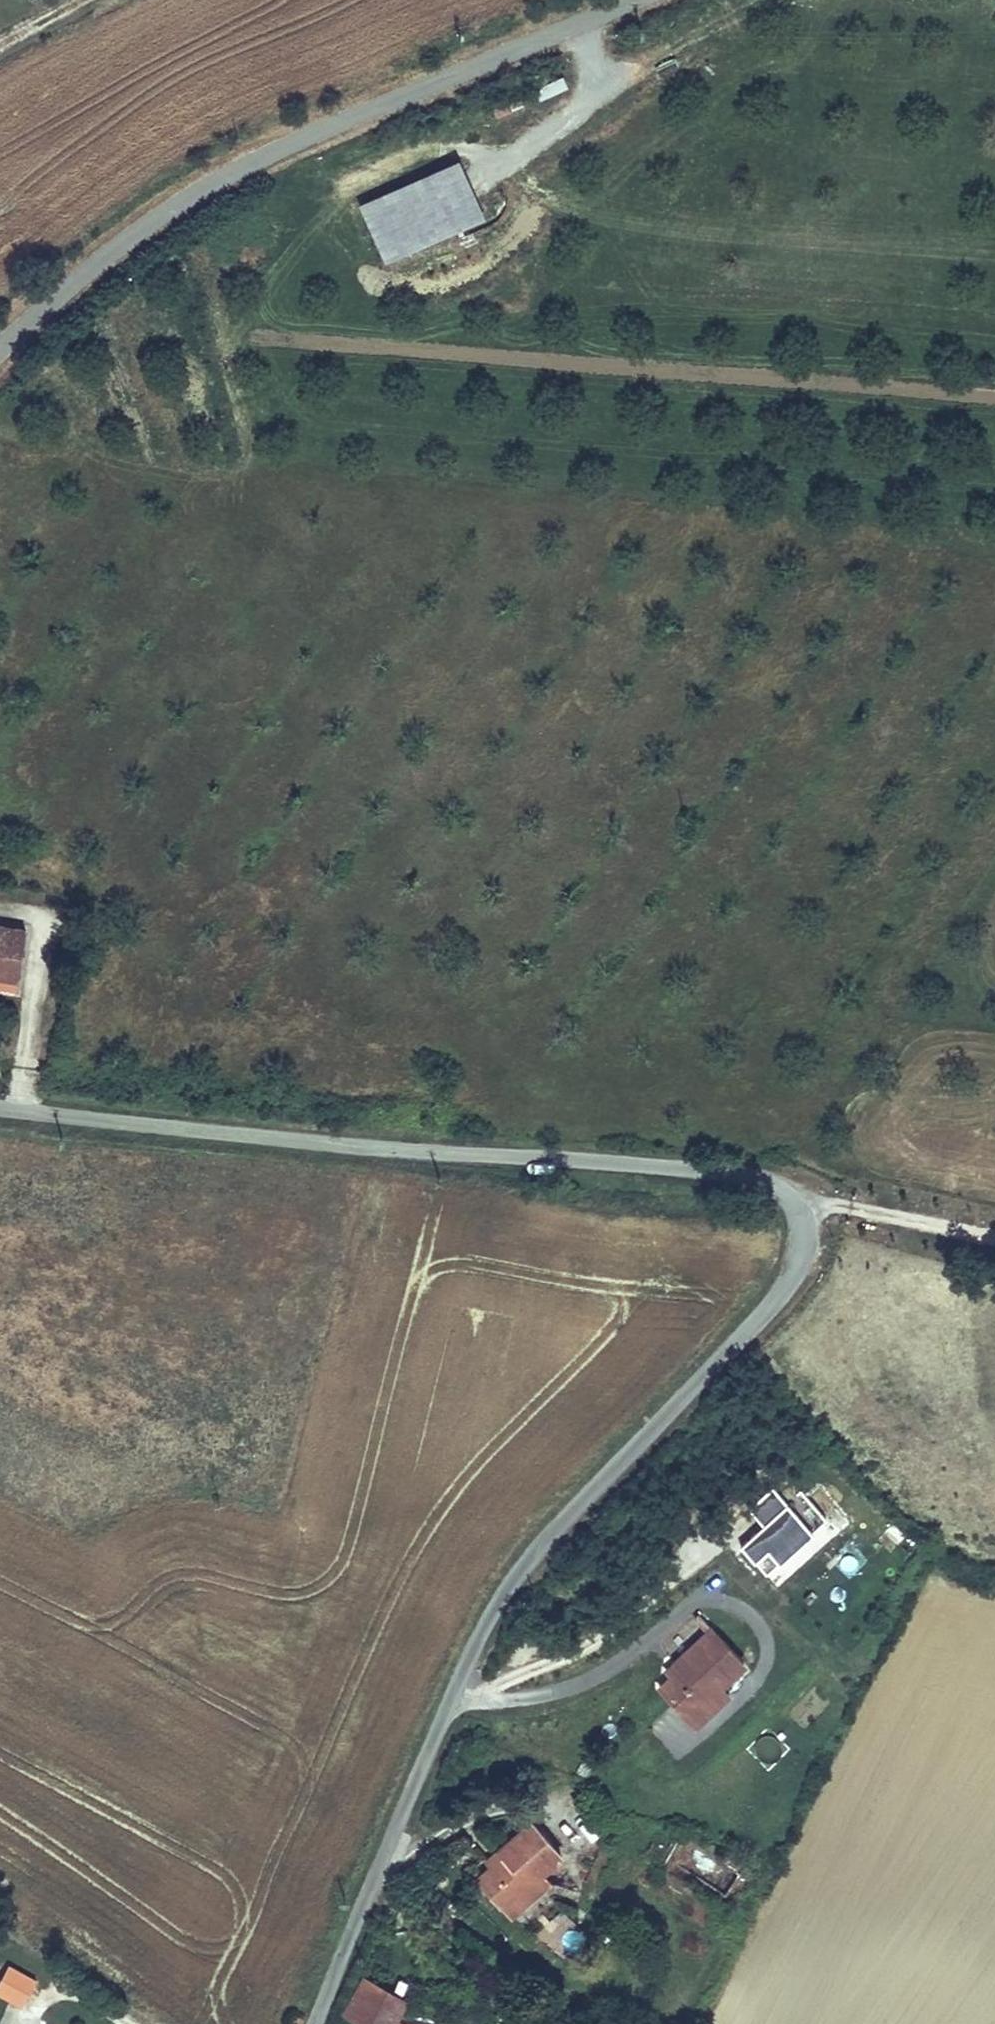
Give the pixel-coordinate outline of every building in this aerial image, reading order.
[(357,201),(382,262),(486,218),(461,158),(357,201)] [(17,993),(26,926),(0,922),(0,990),(17,993)] [(827,1520),(799,1489),(786,1501),(772,1485),(745,1509),(760,1525),(738,1545),(766,1576),(827,1520)] [(653,1566),(677,1589),(721,1542),(698,1520),(653,1566)] [(720,1707),(756,1679),(782,1658),(748,1618),(711,1648),(717,1660),(706,1668),(694,1678),(720,1707)] [(717,1660),(711,1648),(698,1658),(706,1668),(717,1660)] [(764,1688),(756,1679),(720,1707),(730,1717),(764,1688)] [(490,1865),(514,1896),(550,1868),(574,1849),(544,1812),(523,1829),(527,1838),(490,1865)] [(690,1845),(678,1833),(652,1869),(666,1876),(690,1845)] [(550,1868),(514,1896),(523,1907),(560,1880),(550,1868)] [(540,1937),(572,1955),(587,1927),(555,1910),(540,1937)] [(37,1978),(3,1962),(0,1968),(0,1995),(24,2006),(37,1978)] [(377,1984),(370,2023),(376,2023),(412,2023),(418,1992),(377,1984)]
